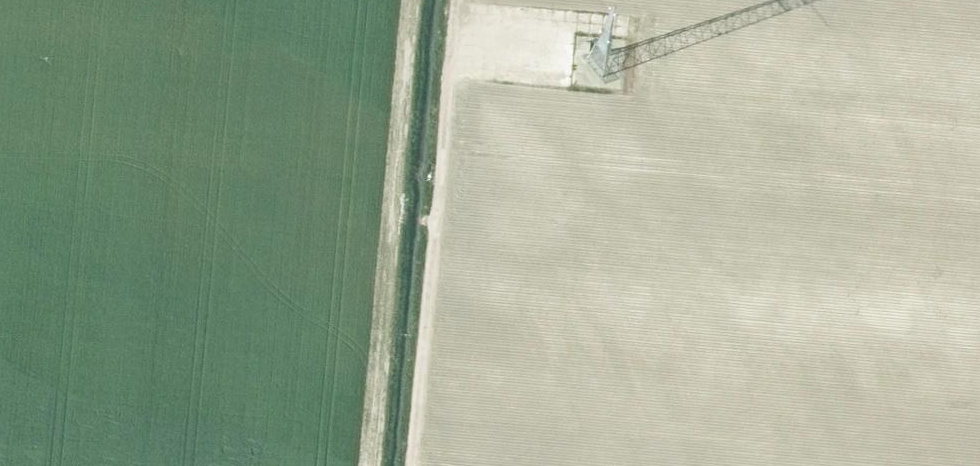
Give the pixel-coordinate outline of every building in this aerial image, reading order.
[(615,50),(580,57),(603,83),(615,50)]
